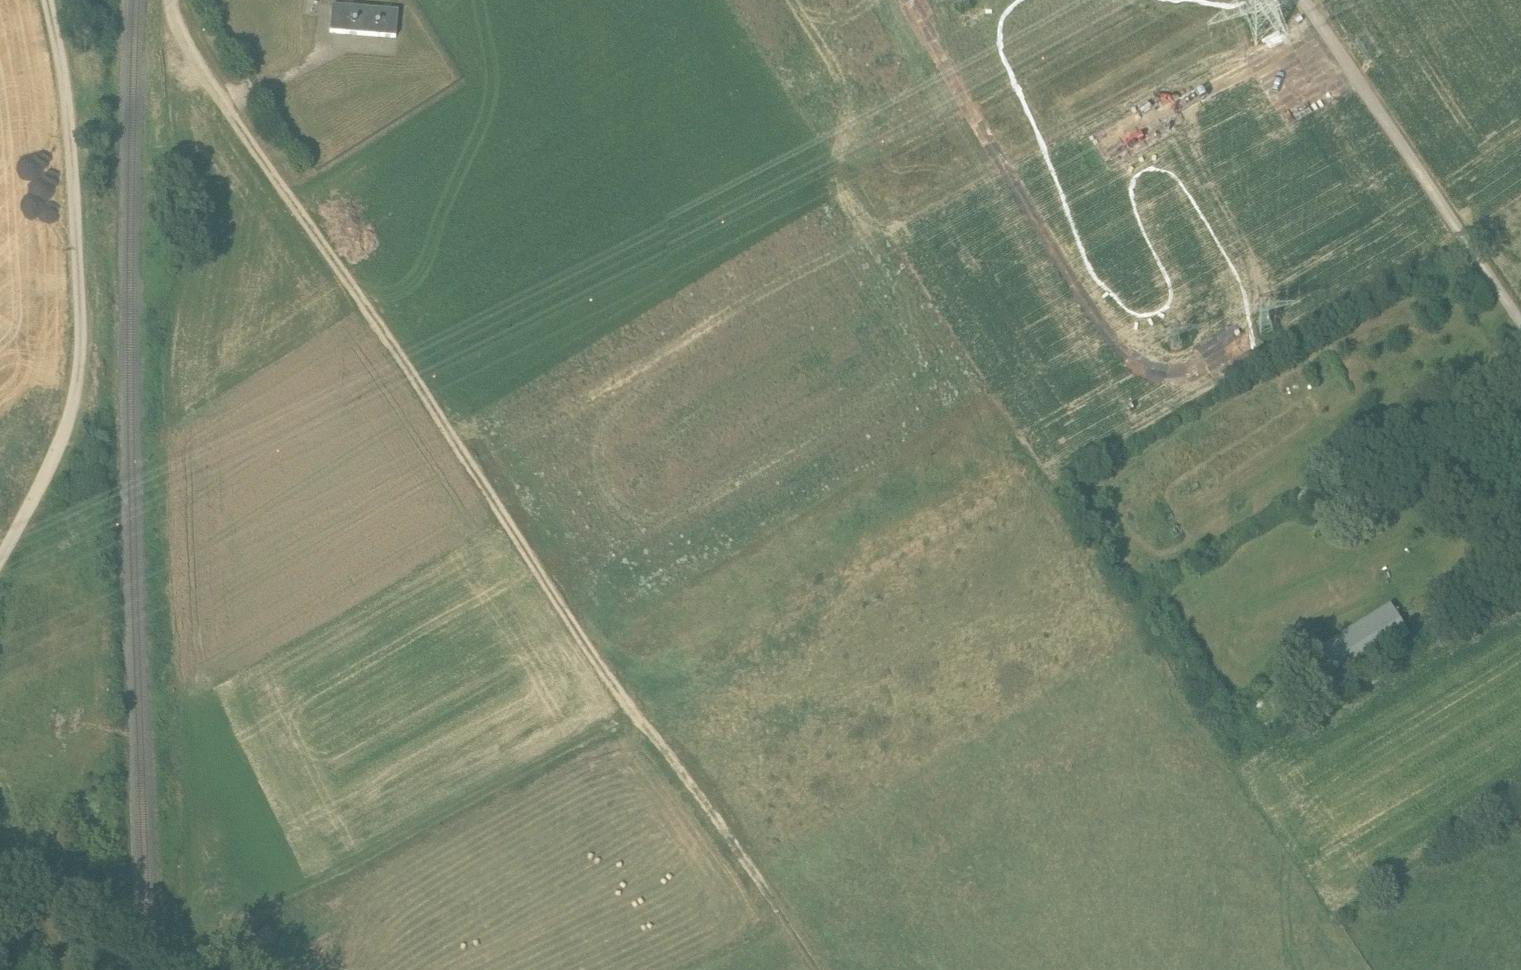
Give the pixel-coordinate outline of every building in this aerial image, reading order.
[(395,6),(326,4),(324,35),(395,36),(395,6)] [(1391,606),(1324,648),(1344,679),(1353,673),(1411,638),(1391,606)]
